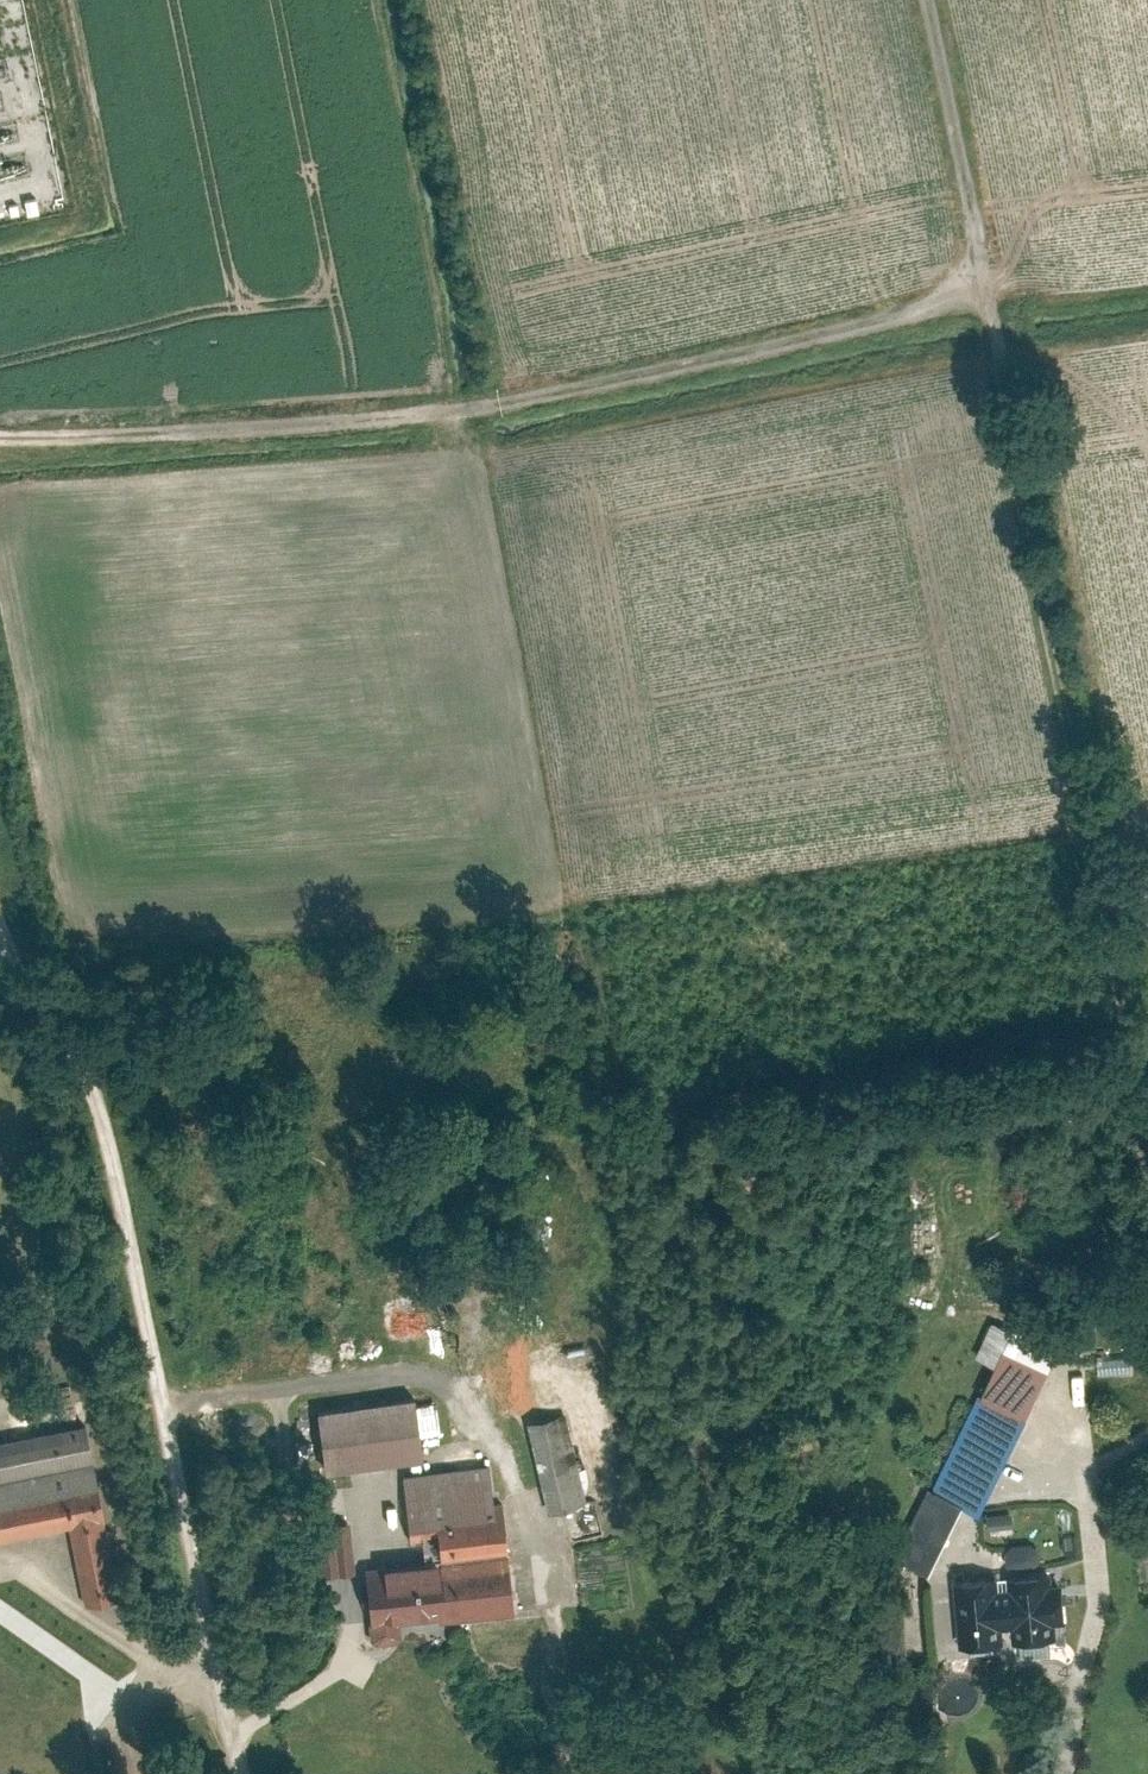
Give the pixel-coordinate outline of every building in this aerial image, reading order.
[(1018,1309),(899,1549),(928,1563),(958,1504),(977,1513),(1066,1333),(1018,1309)] [(553,1355),(505,1367),(544,1520),(592,1507),(553,1355)] [(420,1385),(324,1402),(336,1465),(431,1449),(420,1385)] [(0,1440),(0,1543),(67,1529),(83,1607),(126,1598),(104,1492),(90,1422),(0,1440)] [(496,1460),(405,1470),(413,1539),(429,1537),(431,1557),(369,1564),(378,1646),(412,1643),(410,1625),(523,1612),(510,1496),(500,1498),(496,1460)] [(351,1535),(335,1537),(340,1571),(355,1568),(351,1535)] [(1051,1570),(954,1578),(959,1643),(1003,1640),(1002,1625),(1012,1624),(1013,1638),(1056,1635),(1055,1620),(1067,1619),(1064,1582),(1051,1582),(1051,1570)]
